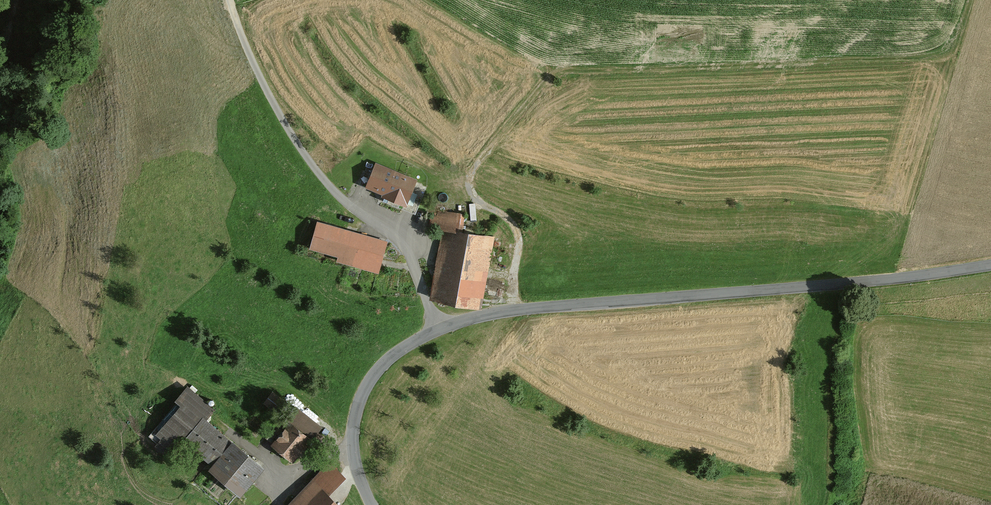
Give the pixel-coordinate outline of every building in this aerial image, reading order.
[(411,183),(372,168),(362,193),(401,208),(411,183)] [(465,215),(440,210),(436,228),(446,230),(431,300),(480,310),(494,240),(461,233),(465,215)] [(353,236),(316,225),(308,252),(344,264),(353,236)] [(210,411),(185,390),(146,436),(164,451),(174,440),(205,467),(201,472),(233,498),(260,467),(203,420),(210,411)] [(286,425),(269,446),(288,462),(317,428),(272,391),(261,405),(286,425)] [(290,504),(332,504),(322,496),(340,477),(328,466),(290,504)]
